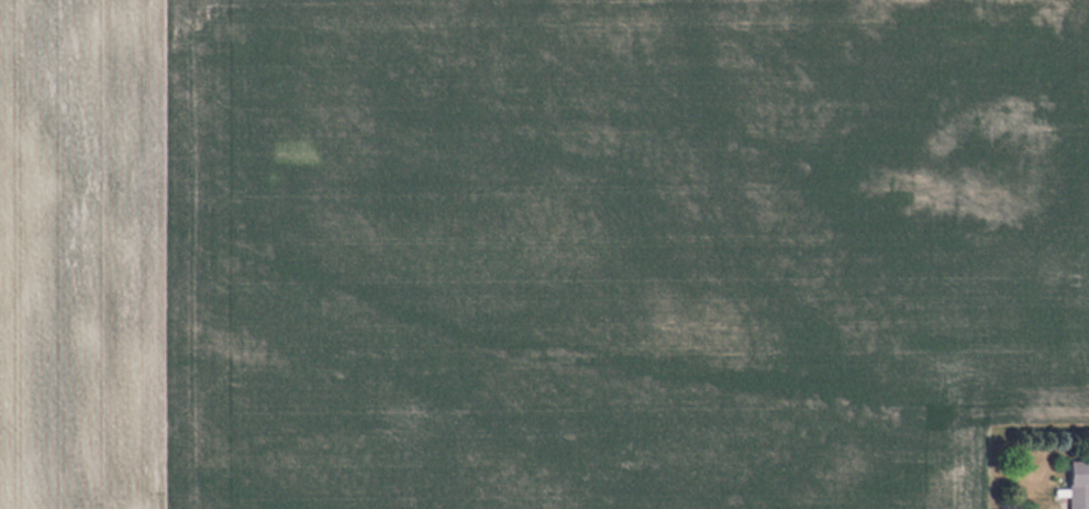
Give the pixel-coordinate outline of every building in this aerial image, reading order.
[(1069,459),(1069,508),(1088,508),(1088,459),(1069,459)]
